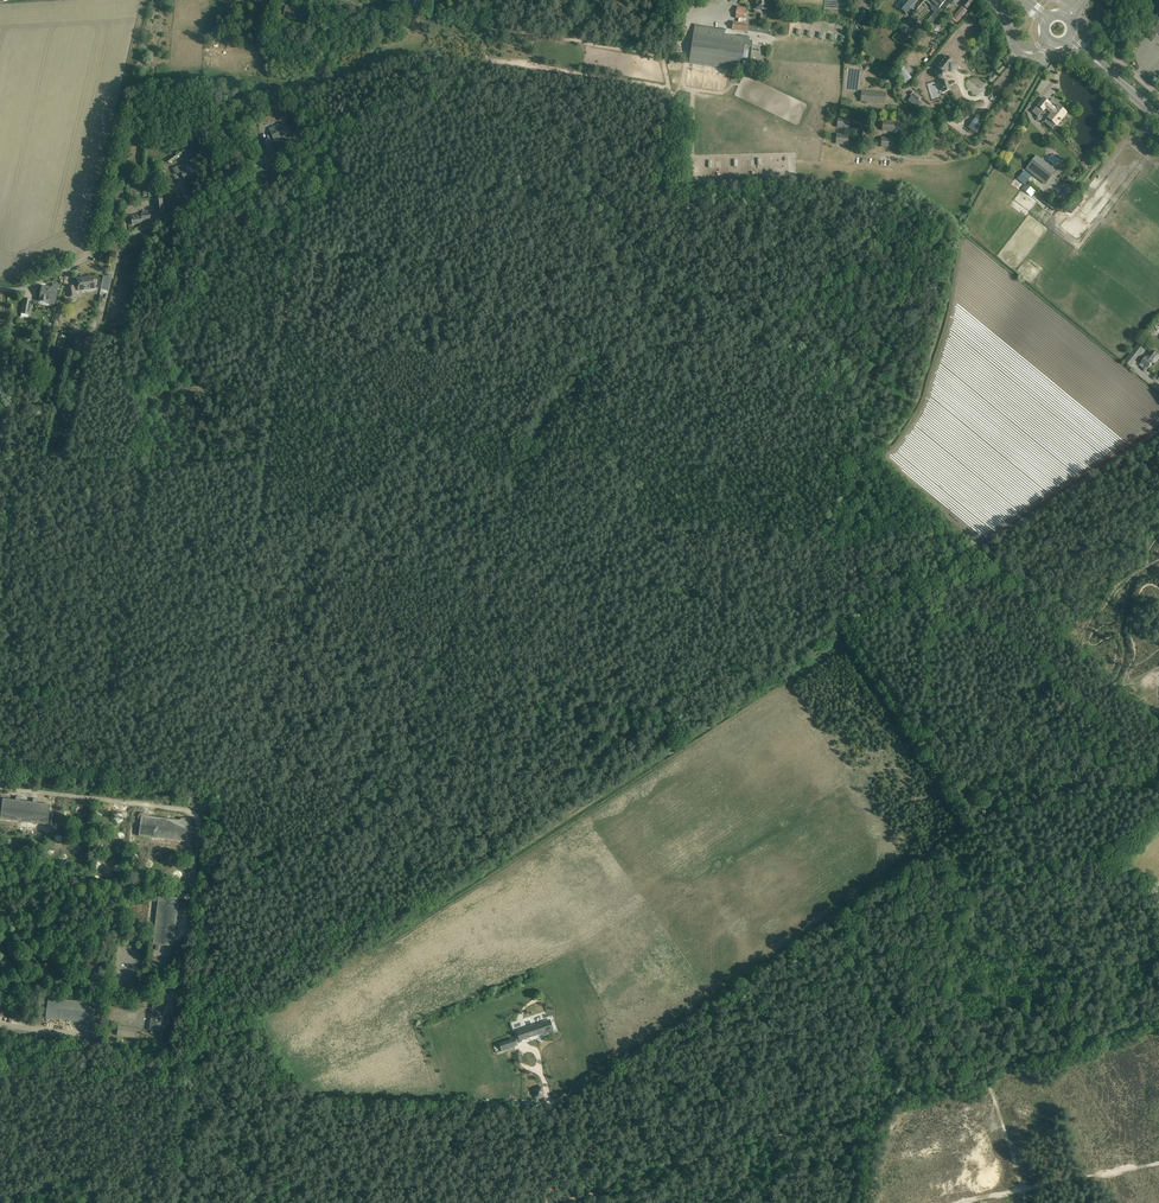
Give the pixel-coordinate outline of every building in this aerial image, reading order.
[(762,11),(762,9),(767,9),(768,6),(768,2),(769,2),(770,1),(771,0),(756,0),(755,10),(762,11)] [(899,7),(908,14),(915,6),(913,5),(917,0),(905,0),(899,7)] [(925,1),(931,6),(931,10),(935,12),(936,11),(937,11),(939,8),(945,1),(944,0),(925,0),(925,1)] [(963,5),(967,8),(973,0),(966,0),(967,1),(963,5)] [(286,6),(284,12),(293,14),(292,15),(293,15),(294,14),(295,15),(296,9),(286,6)] [(955,15),(953,17),(959,22),(961,19),(967,12),(961,7),(955,15)] [(747,31),(748,26),(748,24),(744,24),(746,9),(738,8),(736,18),(739,18),(738,23),(734,23),(733,30),(747,32),(747,31)] [(567,14),(556,13),(555,21),(566,21),(567,14)] [(269,15),(257,16),(258,28),(270,28),(269,15)] [(695,26),(690,59),(741,67),(742,61),(743,53),(745,44),(752,46),(753,41),(750,40),(750,38),(725,35),(725,31),(695,26)] [(748,26),(747,31),(767,34),(773,35),(774,29),(748,26)] [(947,75),(946,73),(949,70),(951,72),(958,65),(947,56),(937,67),(938,67),(936,70),(939,73),(938,74),(938,75),(938,77),(939,79),(940,80),(941,80),(942,84),(944,93),(951,91),(948,83),(947,83),(946,79),(946,78),(947,77),(947,76),(947,75)] [(691,69),(724,73),(725,68),(692,64),(691,69)] [(904,68),(897,73),(905,83),(912,78),(904,68)] [(861,101),(885,103),(886,93),(862,91),(861,101)] [(910,96),(911,97),(908,101),(918,109),(922,104),(918,101),(921,98),(914,92),(910,96)] [(1038,116),(1041,113),(1045,108),(1052,113),(1048,118),(1057,125),(1065,114),(1062,111),(1063,110),(1058,105),(1055,108),(1049,103),(1044,98),(1033,112),(1038,116)] [(284,120),(285,122),(288,121),(285,113),(277,117),(279,122),(284,120)] [(838,118),(837,128),(849,129),(850,119),(838,118)] [(975,118),(968,128),(976,134),(983,124),(975,118)] [(883,121),(882,131),(894,132),(895,122),(883,121)] [(278,130),(271,133),(274,140),(289,133),(286,126),(284,123),(277,126),(278,130)] [(858,127),(857,140),(868,140),(869,128),(858,127)] [(837,134),(836,145),(848,146),(849,135),(837,134)] [(882,137),(881,148),(893,149),(894,138),(882,137)] [(184,148),(168,161),(170,164),(186,151),(184,148)] [(198,154),(202,160),(208,155),(204,150),(198,154)] [(1056,170),(1036,155),(1025,169),(1045,185),(1056,170)] [(196,175),(194,170),(192,167),(193,166),(191,162),(181,166),(180,165),(173,169),(176,175),(182,172),(185,180),(196,175)] [(1025,171),(1018,180),(1024,185),(1031,177),(1025,171)] [(1042,197),(1040,200),(1049,207),(1051,204),(1042,197)] [(162,199),(154,200),(156,214),(164,213),(162,199)] [(1068,215),(1075,209),(1072,206),(1066,213),(1068,215)] [(151,220),(150,214),(149,210),(142,211),(142,214),(131,216),(132,225),(142,224),(142,221),(151,220)] [(104,276),(101,289),(105,290),(108,291),(111,278),(108,277),(104,276)] [(95,288),(95,282),(94,277),(76,279),(77,286),(74,287),(74,286),(67,287),(69,297),(76,296),(75,291),(95,288)] [(58,291),(59,290),(60,286),(53,285),(52,289),(42,287),(40,298),(40,302),(46,303),(55,305),(58,291)] [(29,311),(30,306),(31,300),(24,299),(23,305),(21,314),(28,315),(29,311)] [(56,310),(54,320),(61,322),(63,312),(56,310)] [(79,337),(73,336),(71,346),(77,347),(79,337)] [(1124,362),(1130,367),(1139,356),(1140,357),(1149,346),(1141,340),(1124,362)] [(87,362),(91,345),(85,343),(81,357),(83,358),(82,361),(87,362)] [(1142,368),(1146,371),(1148,368),(1149,368),(1153,362),(1152,362),(1158,355),(1152,350),(1147,358),(1146,357),(1142,363),(1145,365),(1142,368)] [(52,390),(49,402),(56,403),(58,392),(52,390)] [(50,804),(3,799),(0,820),(48,826),(50,804)] [(179,821),(150,817),(149,815),(147,814),(142,813),(139,814),(138,816),(137,818),(139,820),(138,827),(139,827),(138,837),(186,842),(188,826),(190,826),(191,825),(192,822),(191,820),(189,819),(183,818),(180,819),(179,821)] [(152,944),(173,947),(174,933),(178,934),(179,930),(175,929),(176,916),(180,917),(181,913),(177,912),(178,899),(158,897),(152,944)] [(46,1019),(93,1024),(96,1004),(48,999),(46,1019)] [(163,1004),(153,1003),(149,1030),(160,1032),(163,1004)] [(528,1029),(517,1033),(520,1041),(524,1040),(536,1036),(548,1031),(553,1030),(550,1020),(547,1021),(527,1027),(528,1029)] [(118,1026),(117,1036),(135,1038),(136,1029),(118,1026)] [(516,1038),(499,1044),(502,1051),(515,1047),(515,1046),(518,1045),(516,1038)] [(540,1085),(531,1089),(536,1101),(544,1097),(540,1085)]
